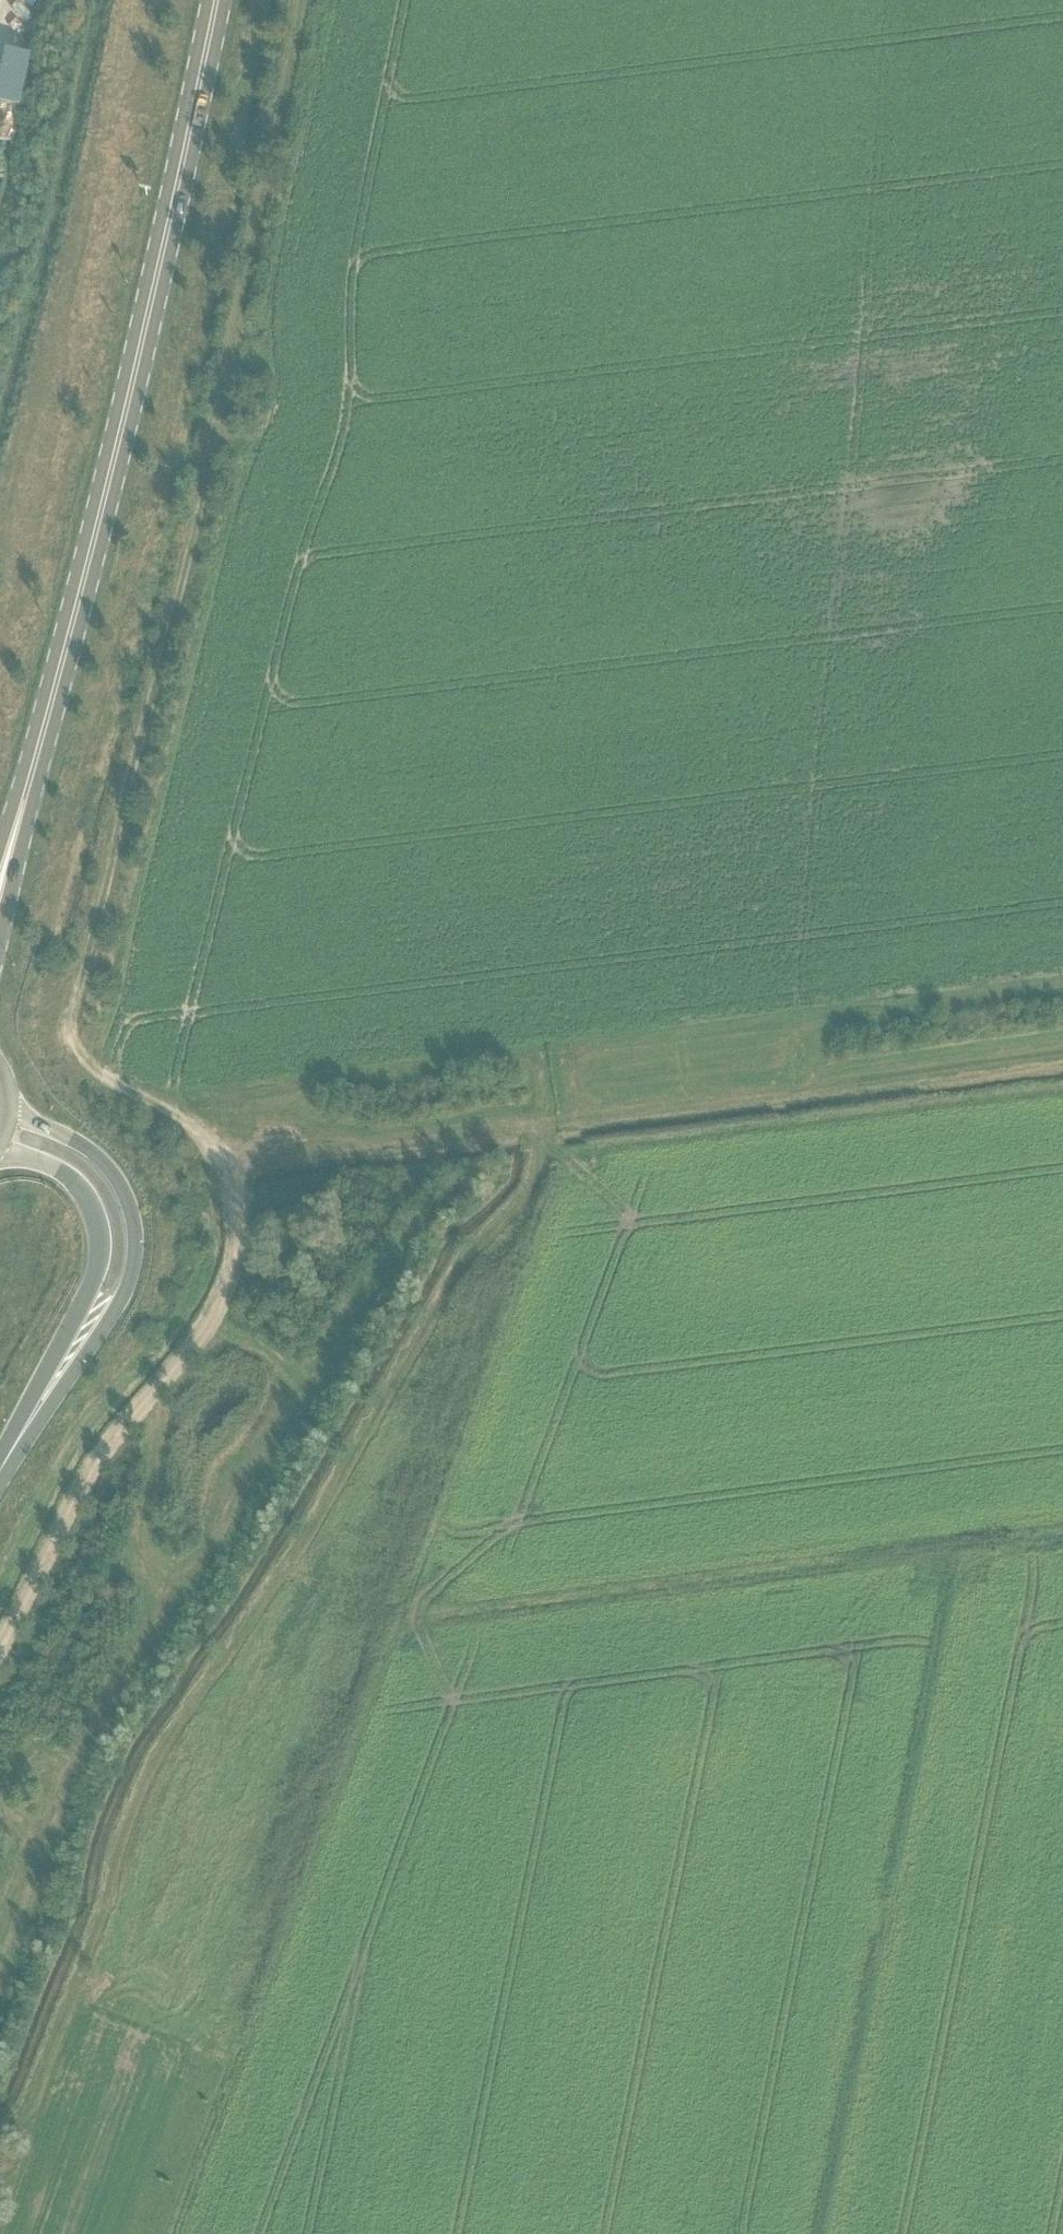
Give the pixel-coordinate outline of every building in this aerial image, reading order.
[(6,102),(31,106),(38,54),(13,50),(6,102)]
